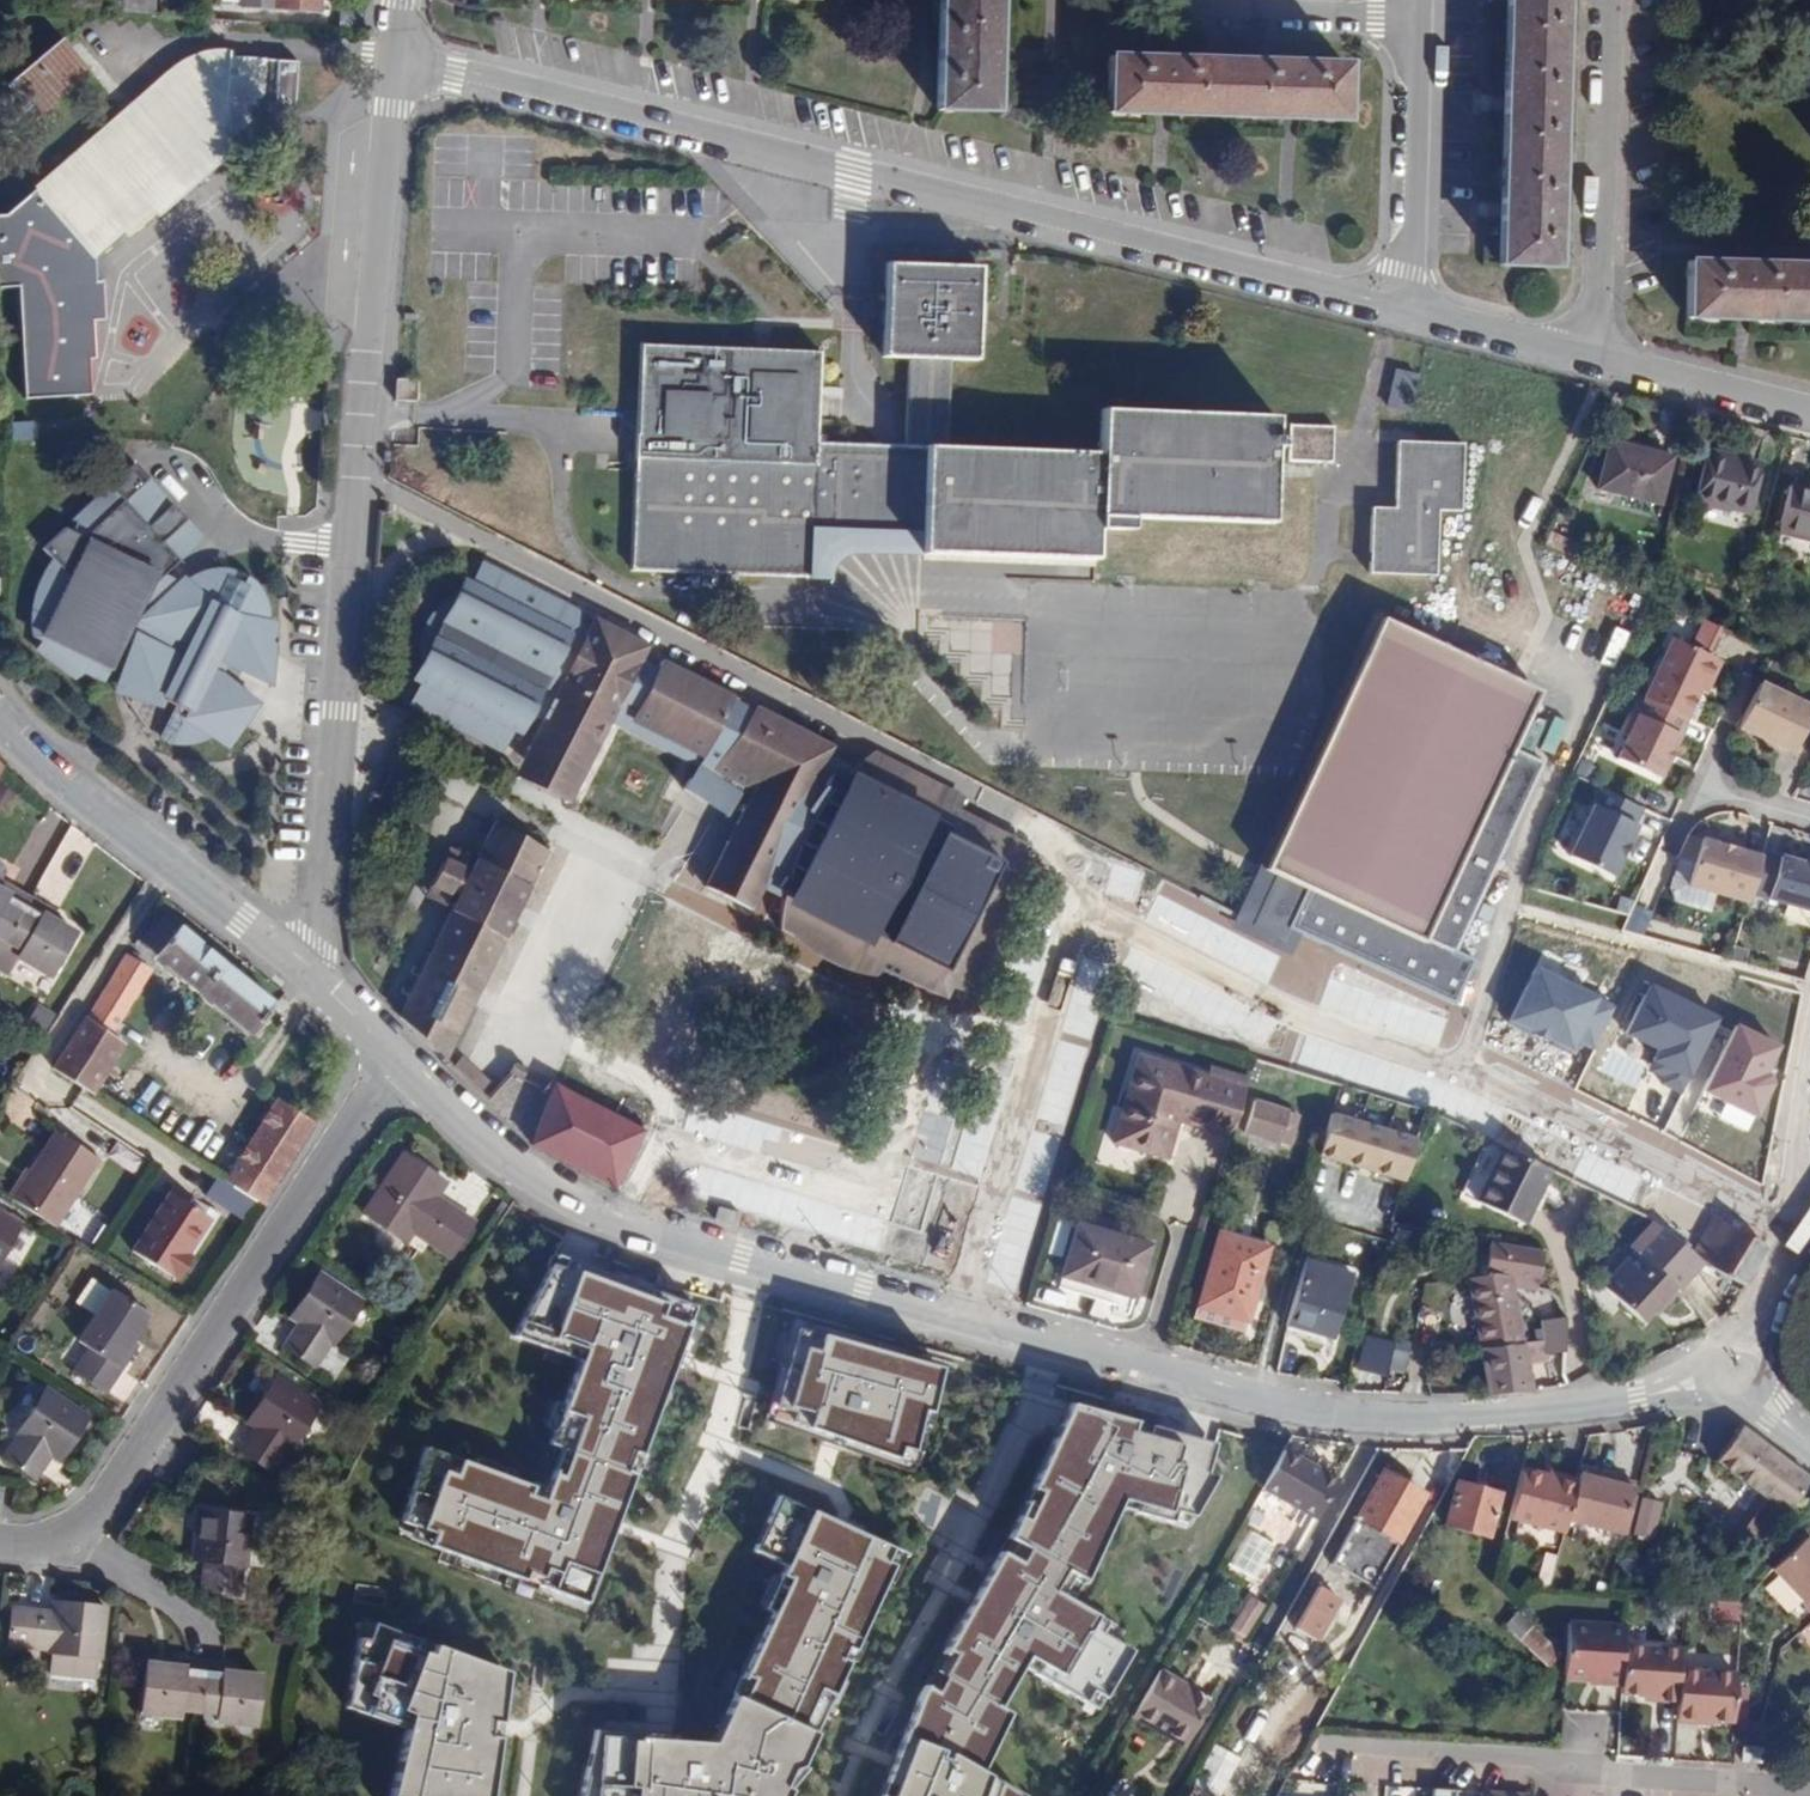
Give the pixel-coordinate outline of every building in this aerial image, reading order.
[(120,12),(151,14),(152,0),(121,0),(120,12)] [(319,0),(273,0),(273,9),(318,12),(319,0)] [(993,113),(996,0),(941,0),(938,111),(993,113)] [(1553,268),(1561,0),(1506,0),(1498,266),(1553,268)] [(86,70),(124,112),(134,104),(78,39),(68,48),(86,70)] [(34,116),(86,70),(68,48),(62,41),(9,88),(34,116)] [(134,104),(124,112),(12,214),(11,219),(45,258),(73,235),(94,259),(121,235),(125,238),(153,214),(157,217),(197,182),(191,173),(225,143),(232,151),(236,147),(245,147),(247,108),(262,109),(266,59),(229,57),(228,51),(207,53),(183,63),(134,104)] [(1343,119),(1344,65),(1109,59),(1108,113),(1343,119)] [(191,173),(197,182),(232,151),(225,143),(191,173)] [(1689,261),(1687,317),(1809,321),(1809,265),(1689,261)] [(923,512),(1096,516),(1270,520),(1272,447),(1290,447),(1289,456),(1334,457),(1335,423),(1291,422),(1290,433),(1272,433),(1272,415),(1100,410),(1099,452),(948,447),(951,358),(975,358),(977,267),(887,264),(884,356),(908,356),(907,446),(906,459),(866,459),(866,445),(815,443),(818,350),(640,344),(632,568),(811,574),(812,529),(813,478),(858,479),(857,509),(923,512)] [(44,297),(44,278),(12,277),(11,297),(44,297)] [(1391,368),(1384,405),(1407,409),(1414,373),(1391,368)] [(397,380),(395,400),(416,401),(416,380),(397,380)] [(114,433),(117,392),(50,388),(47,429),(114,433)] [(1370,570),(1435,573),(1437,510),(1460,510),(1462,442),(1396,441),(1395,507),(1372,508),(1370,570)] [(1599,488),(1659,504),(1670,459),(1611,443),(1599,488)] [(906,459),(907,446),(866,445),(866,459),(906,459)] [(1707,453),(1694,503),(1746,516),(1760,466),(1707,453)] [(29,652),(69,679),(75,673),(111,681),(107,692),(154,705),(160,697),(181,709),(176,719),(223,751),(254,702),(220,673),(224,667),(267,686),(272,620),(264,618),(265,612),(262,600),(253,584),(243,574),(239,581),(226,575),(229,568),(217,566),(206,567),(194,571),(183,578),(178,574),(172,580),(160,573),(197,537),(128,463),(66,519),(76,526),(72,533),(59,526),(38,547),(46,557),(31,585),(25,609),(26,637),(38,637),(29,652)] [(812,529),(856,531),(857,509),(858,479),(813,478),(812,529)] [(1790,486),(1779,534),(1809,542),(1809,491),(1790,486)] [(856,531),(923,533),(923,512),(857,509),(856,531)] [(1095,557),(1096,516),(923,512),(923,533),(922,552),(1095,557)] [(835,747),(474,570),(414,675),(530,740),(509,779),(574,811),(618,729),(752,794),(708,883),(753,907),(765,882),(943,974),(1014,838),(835,747)] [(1509,749),(1534,696),(1383,627),(1270,871),(1276,874),(1253,925),(1285,939),(1292,925),(1453,1008),(1474,962),(1455,953),(1542,765),(1509,749)] [(1683,719),(1684,719),(1697,692),(1701,682),(1710,680),(1714,671),(1710,663),(1712,660),(1670,641),(1641,700),(1651,704),(1683,719)] [(16,684),(32,702),(41,692),(27,675),(16,684)] [(1701,682),(1697,692),(1702,695),(1710,680),(1701,682)] [(1737,728),(1758,736),(1759,733),(1767,736),(1766,740),(1793,751),(1809,714),(1809,705),(1759,683),(1737,728)] [(1641,700),(1640,699),(1632,715),(1628,713),(1622,724),(1627,726),(1612,759),(1655,779),(1683,719),(1651,704),(1641,700)] [(1577,761),(1571,776),(1583,782),(1589,767),(1577,761)] [(1641,810),(1600,790),(1568,858),(1610,878),(1635,827),(1633,826),(1641,810)] [(495,821),(395,1016),(440,1058),(548,848),(495,821)] [(1687,886),(1747,904),(1749,896),(1755,878),(1761,858),(1732,850),(1732,848),(1717,844),(1716,845),(1687,836),(1677,858),(1693,863),(1687,886)] [(1749,896),(1809,913),(1809,872),(1802,870),(1803,866),(1761,855),(1761,858),(1755,878),(1749,896)] [(32,896),(16,887),(11,895),(1,888),(5,880),(9,873),(6,864),(0,860),(0,951),(6,941),(32,896)] [(11,895),(16,887),(5,880),(1,888),(11,895)] [(46,905),(32,896),(6,941),(20,949),(17,957),(52,977),(77,932),(55,919),(42,912),(46,905)] [(58,912),(46,905),(42,912),(55,919),(58,912)] [(252,1035),(276,1005),(180,926),(176,931),(163,921),(143,944),(187,983),(252,1035)] [(53,1068),(93,1095),(125,1043),(111,1033),(150,969),(128,954),(53,1068)] [(1592,1049),(1613,1004),(1541,971),(1515,1026),(1569,1051),(1574,1040),(1592,1049)] [(1717,1019),(1651,989),(1630,1034),(1660,1047),(1654,1059),(1670,1066),(1662,1083),(1684,1093),(1717,1019)] [(19,1026),(38,1037),(51,1013),(33,1002),(19,1026)] [(1778,1045),(1739,1025),(1706,1091),(1756,1116),(1775,1079),(1764,1073),(1778,1045)] [(1177,1121),(1229,1137),(1244,1087),(1200,1074),(1137,1056),(1112,1142),(1166,1158),(1174,1132),(1168,1131),(1171,1120),(1177,1121)] [(1244,1087),(1246,1080),(1202,1067),(1200,1074),(1244,1087)] [(640,1127),(554,1084),(551,1094),(532,1144),(610,1184),(640,1127)] [(265,1206),(318,1124),(296,1109),(300,1102),(284,1091),(226,1180),(265,1206)] [(1291,1145),(1300,1116),(1253,1102),(1244,1131),(1291,1145)] [(1321,1111),(1306,1157),(1395,1184),(1409,1139),(1321,1111)] [(1174,1132),(1177,1121),(1171,1120),(1168,1131),(1174,1132)] [(9,1197),(56,1227),(98,1158),(58,1131),(31,1171),(27,1169),(9,1197)] [(1523,1224),(1550,1170),(1502,1147),(1476,1202),(1523,1224)] [(430,1203),(436,1196),(445,1182),(403,1155),(365,1214),(405,1241),(412,1232),(448,1256),(472,1219),(444,1202),(439,1209),(430,1203)] [(211,1218),(172,1191),(134,1250),(179,1279),(197,1252),(192,1248),(211,1218)] [(444,1202),(436,1196),(430,1203),(439,1209),(444,1202)] [(24,1225),(0,1211),(0,1266),(24,1225)] [(744,1217),(721,1212),(717,1230),(740,1236),(744,1217)] [(1692,1253),(1742,1286),(1765,1247),(1714,1216),(1692,1253)] [(1129,1312),(1149,1246),(1077,1224),(1058,1289),(1129,1312)] [(1196,1305),(1198,1306),(1227,1314),(1245,1320),(1267,1247),(1218,1233),(1196,1305)] [(1602,1286),(1641,1322),(1663,1300),(1667,1302),(1689,1278),(1648,1239),(1602,1286)] [(1489,1273),(1507,1275),(1537,1280),(1541,1250),(1494,1242),(1489,1273)] [(516,1338),(582,1362),(533,1488),(427,1449),(395,1535),(584,1605),(613,1526),(687,1326),(694,1307),(575,1263),(556,1256),(516,1338)] [(1287,1325),(1330,1338),(1349,1276),(1305,1263),(1287,1325)] [(291,1318),(300,1324),(306,1327),(301,1334),(296,1331),(285,1346),(334,1380),(351,1355),(331,1342),(359,1301),(320,1274),(291,1318)] [(1482,1347),(1519,1344),(1507,1275),(1471,1279),(1482,1347)] [(108,1394),(122,1371),(116,1367),(134,1342),(150,1315),(113,1291),(79,1342),(87,1348),(73,1371),(108,1394)] [(1227,1314),(1198,1306),(1195,1316),(1224,1323),(1227,1314)] [(1547,1355),(1563,1352),(1563,1319),(1541,1322),(1547,1355)] [(306,1327),(300,1324),(296,1331),(301,1334),(306,1327)] [(940,1369),(797,1329),(775,1407),(794,1414),(791,1422),(827,1435),(912,1467),(931,1414),(928,1413),(940,1369)] [(116,1367),(122,1371),(138,1345),(134,1342),(116,1367)] [(1490,1394),(1527,1390),(1519,1344),(1482,1347),(1490,1394)] [(1388,1349),(1387,1373),(1402,1373),(1404,1350),(1388,1349)] [(246,1422),(257,1429),(262,1432),(257,1440),(252,1436),(242,1451),(269,1469),(284,1448),(287,1450),(317,1404),(275,1377),(246,1422)] [(48,1452),(52,1455),(63,1460),(92,1418),(46,1386),(16,1433),(20,1436),(5,1460),(36,1479),(47,1463),(42,1460),(48,1452)] [(1066,1412),(1060,1423),(1017,1518),(1006,1541),(983,1581),(943,1651),(923,1689),(917,1698),(899,1746),(880,1795),(1021,1795),(979,1771),(1000,1727),(1007,1713),(997,1708),(1020,1666),(1047,1682),(1011,1743),(1061,1757),(1077,1699),(1083,1703),(1098,1710),(1103,1699),(1130,1651),(1114,1643),(1121,1632),(1088,1613),(1069,1602),(1082,1581),(1116,1507),(1134,1512),(1186,1527),(1194,1514),(1213,1444),(1201,1440),(1134,1422),(1132,1430),(1066,1412)] [(1767,1538),(1809,1479),(1740,1426),(1733,1435),(1717,1460),(1761,1492),(1742,1519),(1767,1538)] [(262,1432),(257,1429),(252,1436),(257,1440),(262,1432)] [(1316,1519),(1337,1481),(1282,1449),(1260,1487),(1316,1519)] [(47,1463),(52,1455),(48,1452),(42,1460),(47,1463)] [(1549,1472),(1523,1465),(1511,1513),(1567,1527),(1569,1519),(1578,1479),(1549,1472)] [(1550,1465),(1549,1472),(1578,1479),(1580,1473),(1550,1465)] [(1397,1541),(1423,1495),(1383,1472),(1356,1518),(1397,1541)] [(1615,1482),(1580,1473),(1578,1479),(1569,1519),(1625,1531),(1637,1482),(1617,1478),(1615,1482)] [(1498,1494),(1459,1483),(1447,1525),(1487,1536),(1498,1494)] [(752,1552),(784,1566),(764,1609),(772,1613),(711,1744),(694,1743),(693,1748),(675,1747),(676,1737),(654,1735),(594,1731),(580,1795),(785,1795),(787,1792),(805,1771),(797,1767),(883,1582),(889,1585),(903,1555),(824,1518),(777,1496),(752,1552)] [(1653,1539),(1657,1501),(1634,1498),(1630,1537),(1653,1539)] [(194,1558),(206,1560),(214,1560),(214,1570),(205,1569),(203,1590),(237,1593),(239,1564),(246,1564),(250,1516),(199,1510),(194,1558)] [(1760,1547),(1767,1538),(1742,1519),(1735,1529),(1760,1547)] [(1253,1580),(1272,1543),(1246,1530),(1227,1566),(1253,1580)] [(1649,1570),(1667,1574),(1675,1539),(1657,1535),(1649,1570)] [(1809,1609),(1809,1543),(1806,1539),(1773,1570),(1809,1609)] [(214,1560),(206,1560),(205,1569),(214,1570),(214,1560)] [(1280,1631),(1310,1648),(1339,1597),(1309,1581),(1280,1631)] [(299,1609),(301,1591),(288,1589),(286,1608),(299,1609)] [(1247,1596),(1225,1630),(1239,1639),(1261,1605),(1247,1596)] [(54,1602),(53,1613),(52,1620),(43,1620),(44,1611),(13,1608),(10,1645),(54,1650),(51,1672),(95,1676),(97,1658),(101,1659),(106,1607),(54,1602)] [(52,1620),(53,1613),(44,1611),(43,1620),(52,1620)] [(1550,1664),(1559,1654),(1519,1615),(1507,1626),(1534,1652),(1550,1664)] [(362,1621),(345,1705),(405,1727),(398,1758),(389,1795),(489,1795),(496,1737),(502,1698),(502,1674),(480,1663),(373,1624),(362,1621)] [(1571,1627),(1567,1679),(1604,1681),(1604,1685),(1622,1686),(1625,1647),(1626,1630),(1571,1627)] [(1678,1702),(1680,1671),(1681,1650),(1625,1647),(1622,1686),(1622,1693),(1660,1695),(1661,1700),(1678,1702)] [(171,1656),(169,1666),(188,1668),(188,1658),(171,1656)] [(180,1708),(198,1710),(205,1660),(188,1658),(188,1668),(169,1666),(147,1663),(140,1711),(179,1716),(180,1708)] [(205,1660),(198,1710),(219,1712),(219,1720),(256,1725),(262,1677),(238,1673),(220,1671),(221,1662),(205,1660)] [(220,1671),(238,1673),(238,1664),(221,1662),(220,1671)] [(1158,1669),(1131,1718),(1158,1735),(1162,1727),(1186,1741),(1208,1704),(1177,1686),(1180,1681),(1158,1669)] [(1678,1702),(1677,1719),(1732,1723),(1735,1675),(1680,1671),(1678,1702)] [(1162,1727),(1158,1735),(1182,1748),(1186,1741),(1162,1727)] [(1763,1764),(1764,1751),(1743,1750),(1741,1763),(1763,1764)]
